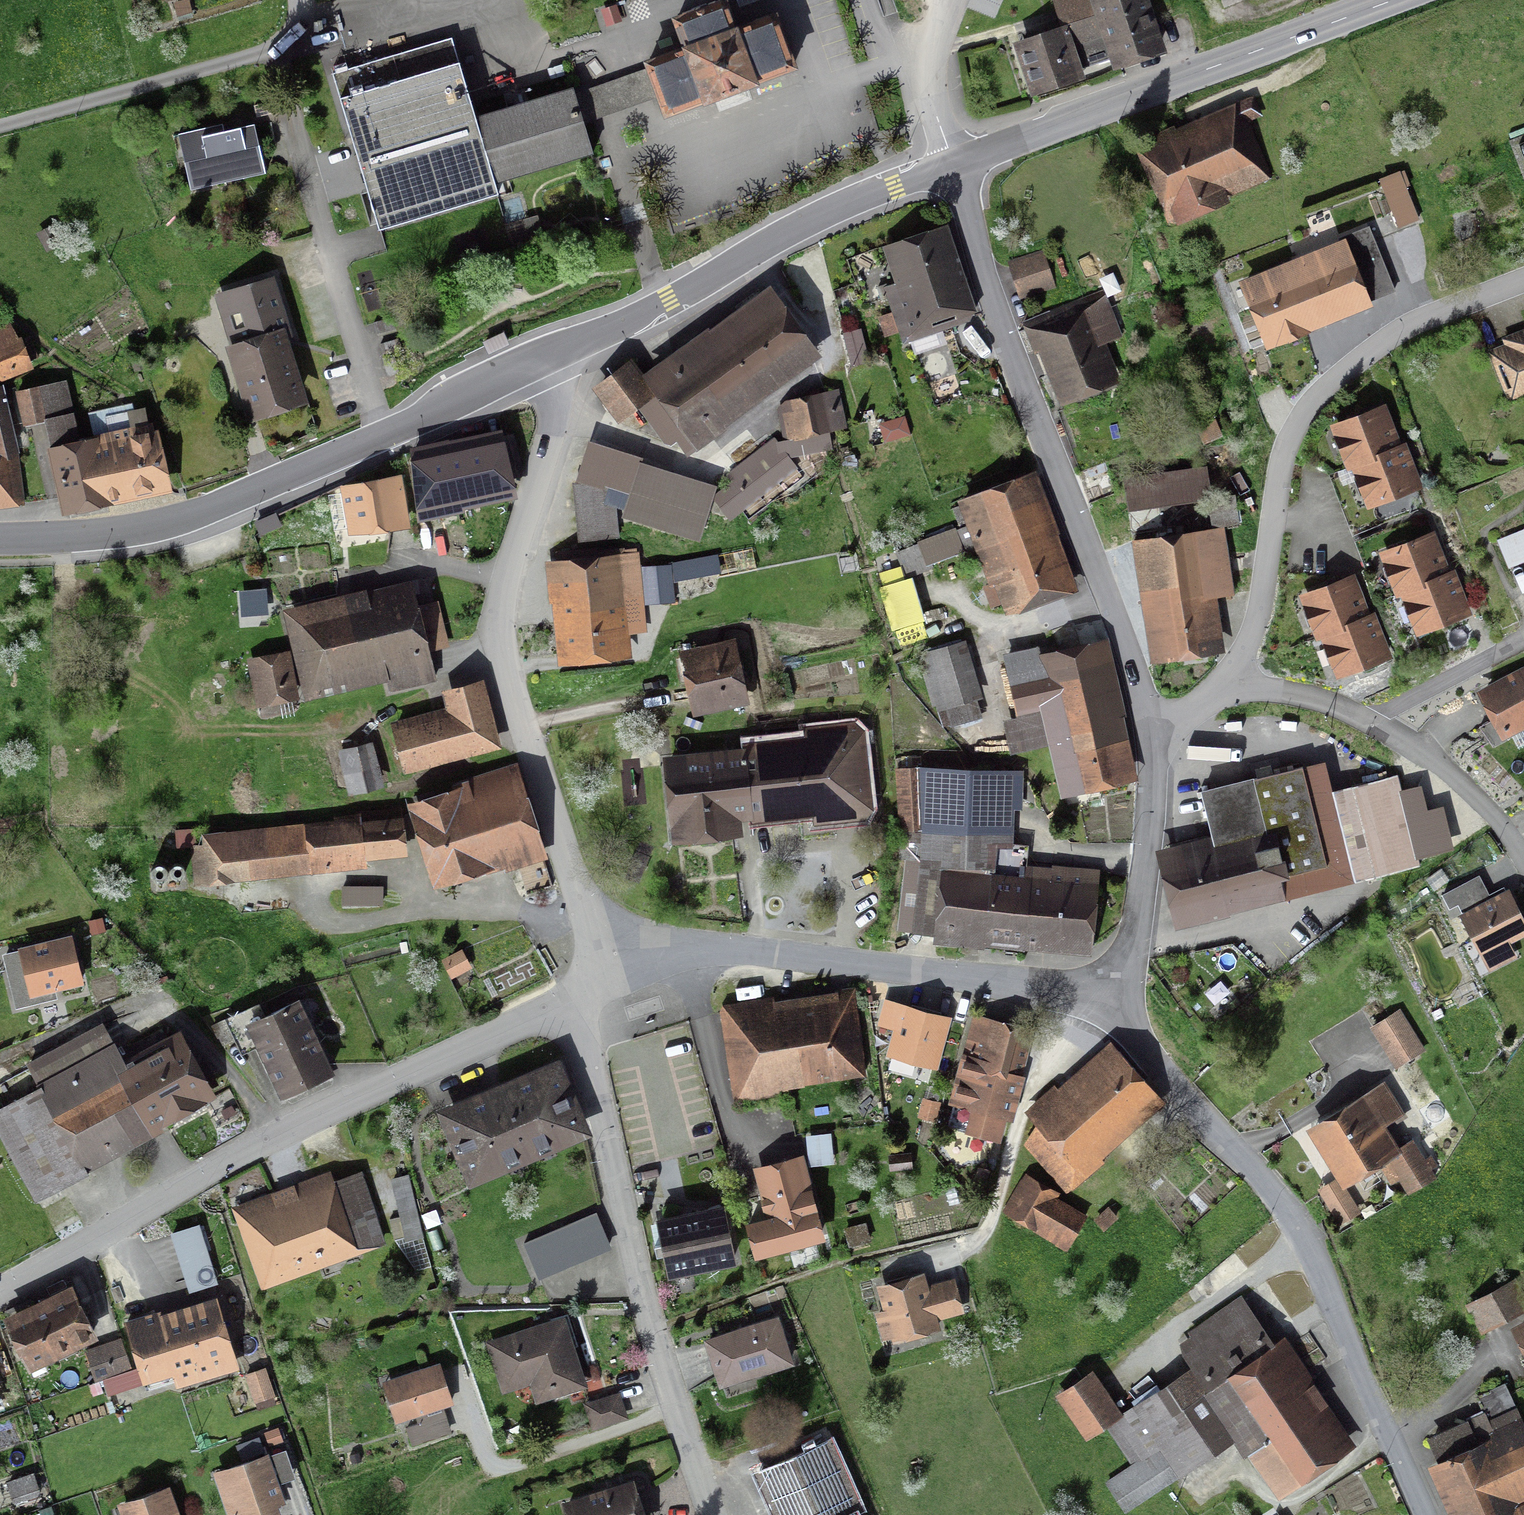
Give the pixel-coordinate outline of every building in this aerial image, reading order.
[(1068,30),(1083,73),(1166,49),(1149,0),(1057,0),(1068,30)] [(648,63),(649,68),(660,95),(666,113),(706,99),(706,100),(732,90),(754,82),(754,81),(793,66),(775,16),(742,29),(735,10),(728,13),(724,2),(676,20),(687,49),(648,63)] [(1035,91),(1083,73),(1068,30),(1019,47),(1035,91)] [(452,38),(333,73),(379,229),(498,193),(494,183),(497,182),(496,180),(589,152),(590,155),(593,154),(583,122),(579,109),(589,106),(585,94),(575,97),(574,92),(572,87),(570,88),(570,91),(478,119),(477,116),(475,117),(452,38)] [(583,122),(660,95),(649,68),(574,92),(575,97),(585,94),(589,106),(579,109),(583,122)] [(1235,107),(1134,145),(1163,220),(1205,204),(1202,196),(1261,174),(1235,107)] [(192,187),(266,169),(254,119),(227,126),(224,120),(179,131),(192,187)] [(937,224),(883,243),(896,281),(884,286),(901,336),(968,313),(937,224)] [(1372,233),(1239,283),(1263,344),(1294,332),(1291,325),(1320,314),(1324,325),(1396,297),(1372,233)] [(1026,294),(1057,284),(1049,257),(1017,266),(1026,294)] [(808,345),(762,285),(639,378),(685,439),(808,345)] [(250,414),(302,399),(269,289),(217,304),(250,414)] [(1096,298),(1023,327),(1052,400),(1107,379),(1092,341),(1110,334),(1096,298)] [(1501,337),(1504,345),(1489,351),(1507,397),(1523,391),(1523,328),(1501,337)] [(36,367),(24,335),(0,343),(0,380),(36,367)] [(627,367),(600,385),(624,421),(651,402),(627,367)] [(67,510),(108,501),(95,445),(78,448),(64,383),(18,393),(25,422),(46,417),(67,510)] [(829,429),(847,424),(839,387),(786,397),(777,407),(784,438),(777,439),(790,456),(833,447),(829,429)] [(1381,402),(1326,420),(1341,467),(1349,464),(1369,457),(1367,451),(1394,441),(1381,402)] [(17,501),(10,451),(0,405),(0,503),(17,501)] [(108,501),(166,488),(153,431),(95,445),(108,501)] [(505,435),(410,454),(418,516),(467,507),(465,500),(516,490),(505,435)] [(713,494),(731,517),(798,466),(790,456),(777,439),(774,436),(726,472),(732,480),(713,494)] [(1369,457),(1349,464),(1362,504),(1420,485),(1405,438),(1394,441),(1367,451),(1369,457)] [(717,481),(640,458),(623,513),(700,537),(713,494),(717,481)] [(1123,481),(1128,514),(1210,501),(1205,468),(1123,481)] [(1070,587),(1029,470),(953,496),(983,582),(993,578),(1004,609),(1070,587)] [(398,471),(337,482),(347,534),(408,522),(398,471)] [(618,535),(612,477),(574,481),(580,539),(618,535)] [(261,534),(281,526),(277,516),(257,524),(261,534)] [(1215,525),(1130,539),(1149,661),(1216,651),(1207,596),(1226,593),(1215,525)] [(903,551),(912,572),(965,550),(956,529),(903,551)] [(1431,532),(1375,551),(1390,597),(1398,594),(1418,588),(1416,581),(1444,572),(1431,532)] [(542,559),(554,661),(624,653),(618,600),(635,598),(629,549),(542,559)] [(1418,588),(1398,594),(1412,634),(1469,615),(1454,568),(1444,572),(1416,581),(1418,588)] [(1351,575),(1295,593),(1311,640),(1319,637),(1339,630),(1336,624),(1364,614),(1351,575)] [(896,630),(928,622),(917,580),(885,588),(896,630)] [(270,623),(267,593),(245,595),(247,624),(270,623)] [(303,625),(316,689),(426,667),(413,603),(303,625)] [(1339,630),(1319,637),(1332,677),(1390,658),(1374,611),(1364,614),(1336,624),(1339,630)] [(681,650),(687,681),(742,670),(736,639),(681,650)] [(975,696),(958,640),(917,653),(934,709),(975,696)] [(1036,648),(1001,656),(1012,706),(1034,702),(1055,796),(1131,779),(1100,643),(1038,657),(1036,648)] [(264,710),(293,704),(283,656),(254,662),(264,710)] [(1473,691),(1495,739),(1523,727),(1523,668),(1473,691)] [(687,681),(694,711),(748,700),(742,670),(687,681)] [(405,773),(494,746),(483,709),(394,735),(405,773)] [(801,742),(657,758),(666,836),(726,829),(725,815),(749,812),(750,820),(813,813),(815,825),(865,819),(854,723),(799,729),(801,742)] [(353,794),(384,786),(373,745),(342,752),(353,794)] [(1162,848),(1178,923),(1281,901),(1276,874),(1327,863),(1307,769),(1204,791),(1213,837),(1162,848)] [(1086,952),(1089,871),(1030,868),(1031,843),(996,842),(998,775),(919,771),(915,880),(937,881),(934,946),(1086,952)] [(1394,781),(1338,794),(1358,879),(1414,865),(1394,781)] [(511,786),(418,818),(442,889),(535,858),(511,786)] [(190,843),(195,885),(366,866),(365,858),(409,853),(402,806),(357,809),(357,811),(335,814),(335,817),(202,831),(204,843),(190,843)] [(383,884),(342,883),(342,904),(383,904),(383,884)] [(1504,889),(1454,915),(1481,965),(1508,951),(1503,942),(1523,931),(1523,926),(1504,889)] [(32,998),(79,986),(69,946),(22,958),(32,998)] [(952,1013),(884,996),(877,1022),(893,1026),(886,1054),(938,1067),(952,1013)] [(281,1096),(333,1075),(302,1003),(251,1024),(281,1096)] [(849,1005),(737,1026),(748,1089),(861,1068),(849,1005)] [(1012,1115),(1034,1024),(971,1009),(949,1101),(970,1106),(964,1129),(1001,1138),(1007,1114),(1012,1115)] [(202,1092),(176,1044),(123,1073),(99,1030),(32,1066),(45,1090),(0,1114),(0,1131),(38,1200),(85,1175),(77,1160),(202,1092)] [(1068,1190),(1167,1098),(1111,1038),(1058,1087),(1054,1083),(1026,1110),(1036,1121),(1024,1143),(1068,1190)] [(470,1184),(592,1131),(558,1053),(436,1107),(470,1184)] [(1343,1189),(1395,1157),(1366,1111),(1315,1143),(1339,1182),(1343,1189)] [(753,1254),(825,1235),(803,1152),(754,1165),(767,1215),(745,1221),(753,1254)] [(893,1169),(914,1166),(913,1155),(891,1157),(893,1169)] [(230,1205),(260,1290),(390,1244),(363,1168),(334,1178),(331,1169),(230,1205)] [(1360,1215),(1343,1189),(1339,1182),(1322,1193),(1343,1225),(1360,1215)] [(1029,1193),(1018,1218),(1068,1242),(1080,1216),(1029,1193)] [(668,1274),(737,1260),(724,1200),(656,1214),(668,1274)] [(542,1276),(613,1248),(599,1215),(529,1243),(542,1276)] [(217,1279),(200,1228),(173,1236),(190,1288),(217,1279)] [(890,1336),(892,1343),(941,1329),(938,1318),(964,1311),(954,1277),(927,1284),(923,1270),(875,1284),(882,1308),(875,1311),(883,1338),(890,1336)] [(1523,1305),(1523,1289),(1518,1276),(1471,1299),(1484,1325),(1523,1305)] [(88,1338),(72,1302),(8,1331),(24,1367),(88,1338)] [(1340,1447),(1247,1304),(1189,1342),(1205,1365),(1114,1424),(1136,1458),(1104,1478),(1124,1508),(1242,1431),(1279,1487),(1340,1447)] [(131,1334),(146,1386),(228,1362),(213,1310),(131,1334)] [(714,1349),(724,1384),(783,1366),(773,1332),(714,1349)] [(558,1336),(496,1354),(510,1404),(573,1386),(558,1336)] [(99,1378),(130,1367),(121,1343),(90,1354),(99,1378)] [(259,1404),(276,1398),(265,1370),(249,1376),(259,1404)] [(392,1416),(444,1401),(436,1374),(384,1389),(392,1416)] [(1087,1434),(1111,1417),(1084,1381),(1061,1398),(1087,1434)] [(1427,1463),(1451,1514),(1523,1514),(1523,1420),(1506,1381),(1478,1393),(1486,1410),(1428,1437),(1438,1458),(1427,1463)] [(596,1428),(626,1417),(619,1396),(589,1407),(596,1428)] [(819,1459),(768,1482),(783,1514),(845,1514),(819,1459)] [(264,1466),(218,1481),(229,1514),(280,1514),(264,1466)] [(633,1492),(566,1514),(567,1514),(641,1514),(633,1492)] [(166,1501),(129,1513),(130,1514),(170,1514),(166,1501)]
